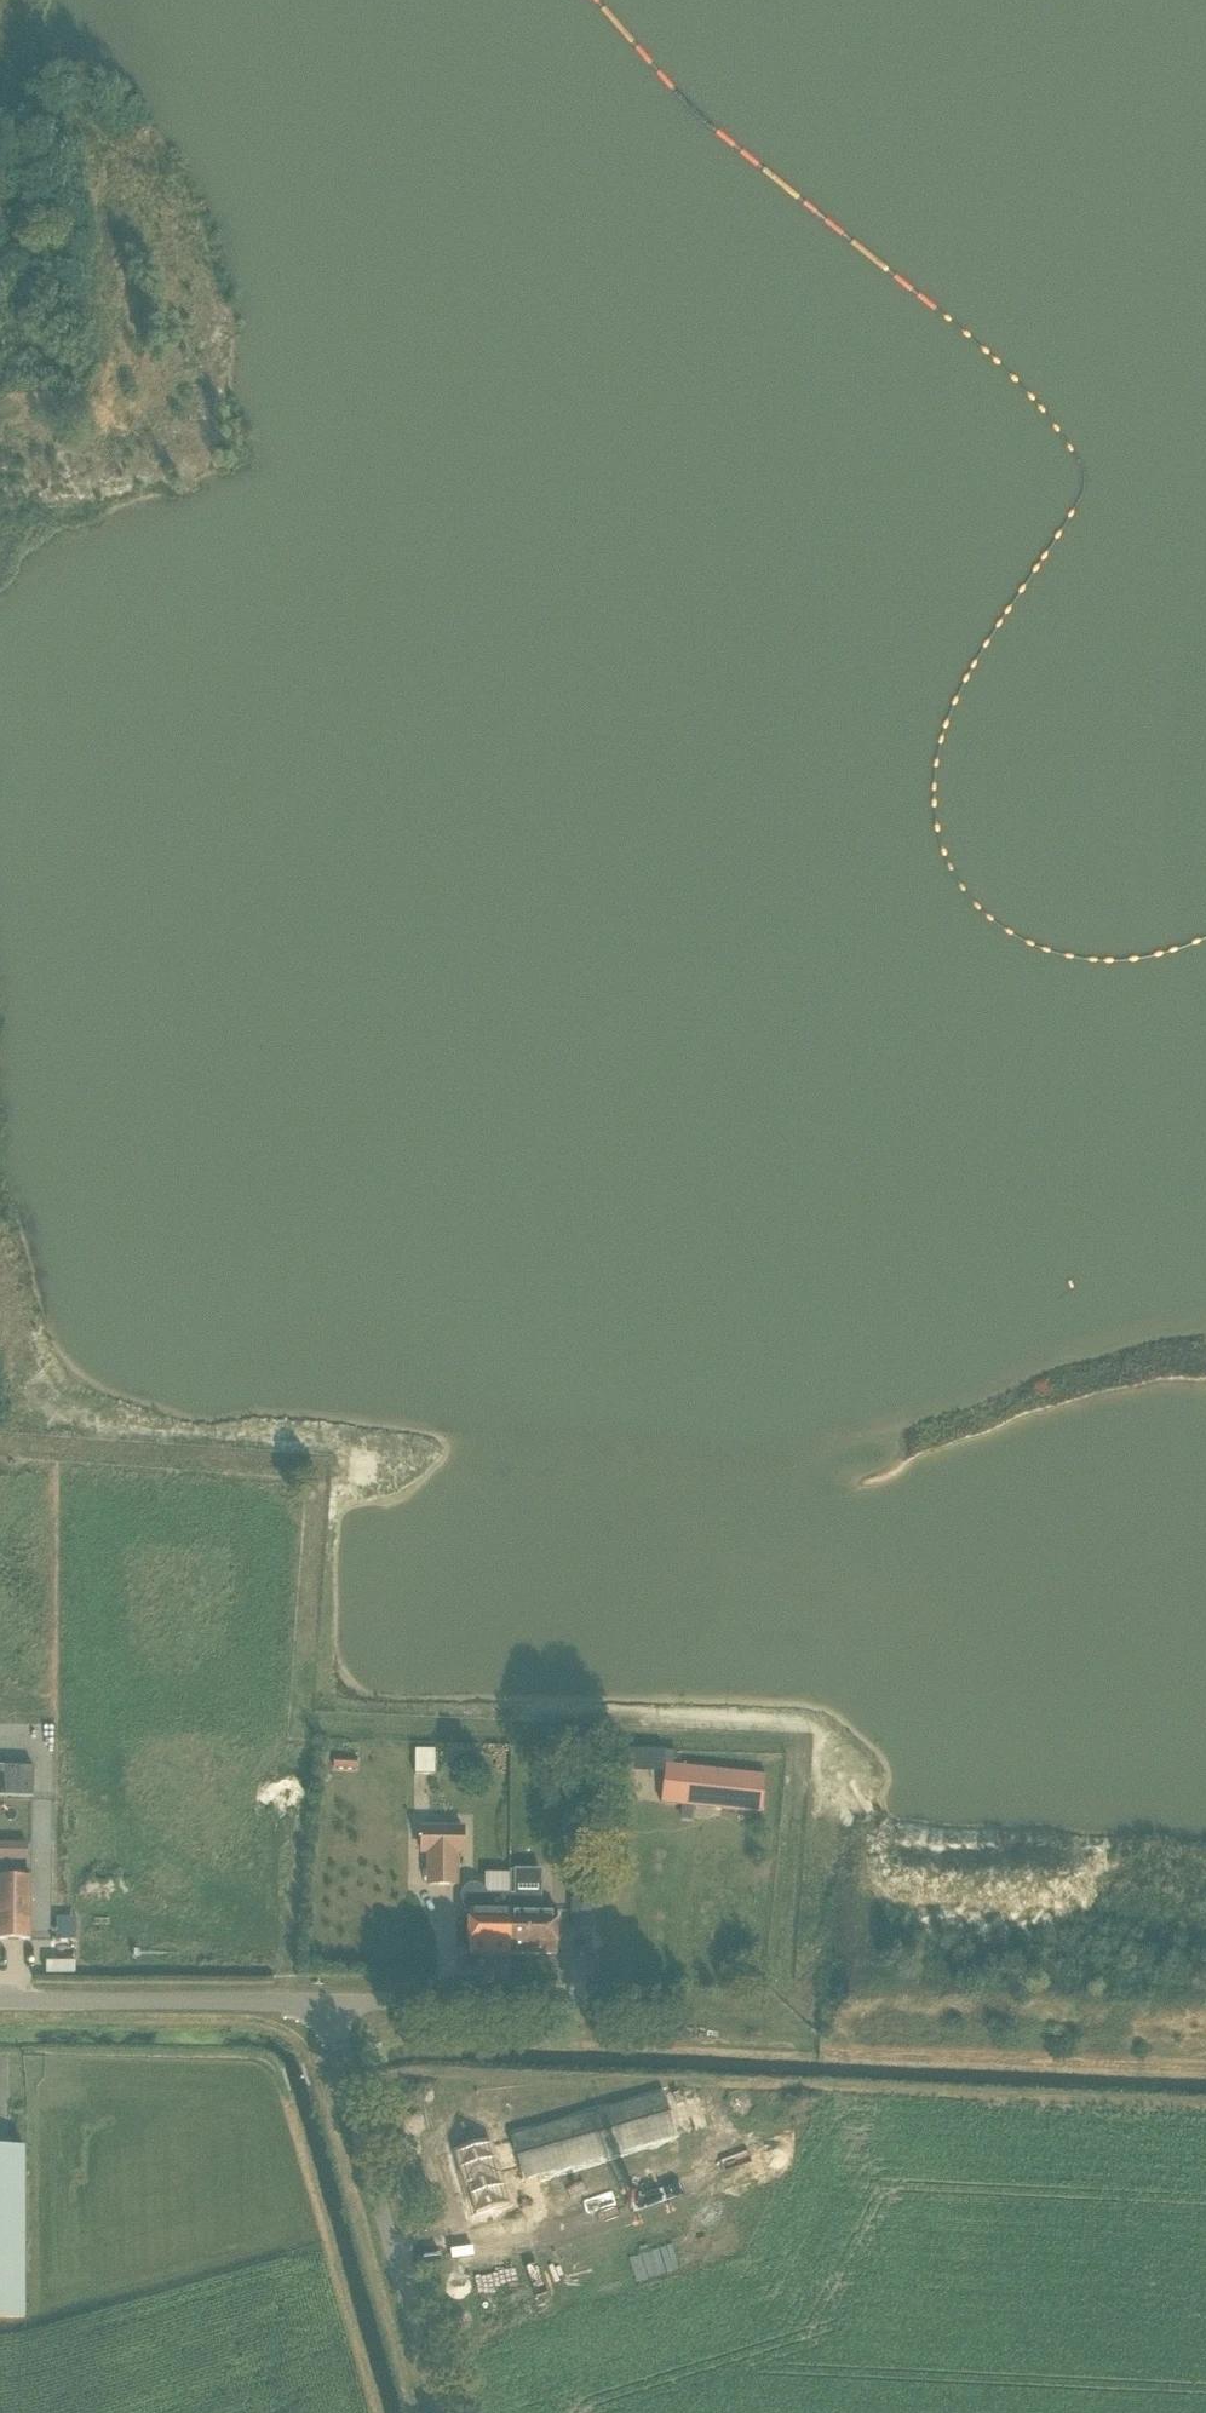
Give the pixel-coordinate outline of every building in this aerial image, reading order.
[(415,1773),(435,1774),(435,1750),(415,1750),(415,1773)] [(334,1755),(333,1769),(357,1770),(357,1756),(334,1755)] [(33,1796),(34,1767),(0,1766),(0,1795),(33,1796)] [(666,1802),(762,1811),(765,1776),(669,1767),(666,1802)] [(429,1885),(456,1885),(456,1852),(464,1852),(464,1829),(422,1829),(422,1852),(429,1853),(429,1885)] [(31,1877),(0,1876),(0,1939),(30,1939),(31,1877)] [(461,1896),(460,1898),(461,1900),(462,1903),(463,1905),(465,1907),(465,1912),(470,1912),(469,1954),(509,1954),(510,1910),(510,1894),(488,1894),(487,1894),(485,1890),(482,1886),(477,1884),(472,1884),(467,1885),(463,1889),(462,1891),(461,1893),(461,1896)] [(510,1910),(509,1954),(557,1954),(557,1910),(542,1910),(541,1893),(513,1894),(510,1894),(510,1910)] [(582,1899),(571,1898),(571,1915),(571,1929),(576,1929),(592,1929),(591,1905),(587,1905),(582,1905),(582,1899)] [(58,1915),(58,1936),(77,1937),(77,1916),(58,1915)] [(510,2138),(532,2215),(549,2210),(544,2194),(554,2191),(549,2173),(632,2149),(635,2158),(646,2155),(643,2146),(708,2128),(698,2093),(683,2098),(680,2089),(510,2138)] [(455,2153),(473,2215),(509,2205),(491,2142),(455,2153)] [(0,2148),(0,2317),(24,2317),(24,2148),(0,2148)]
